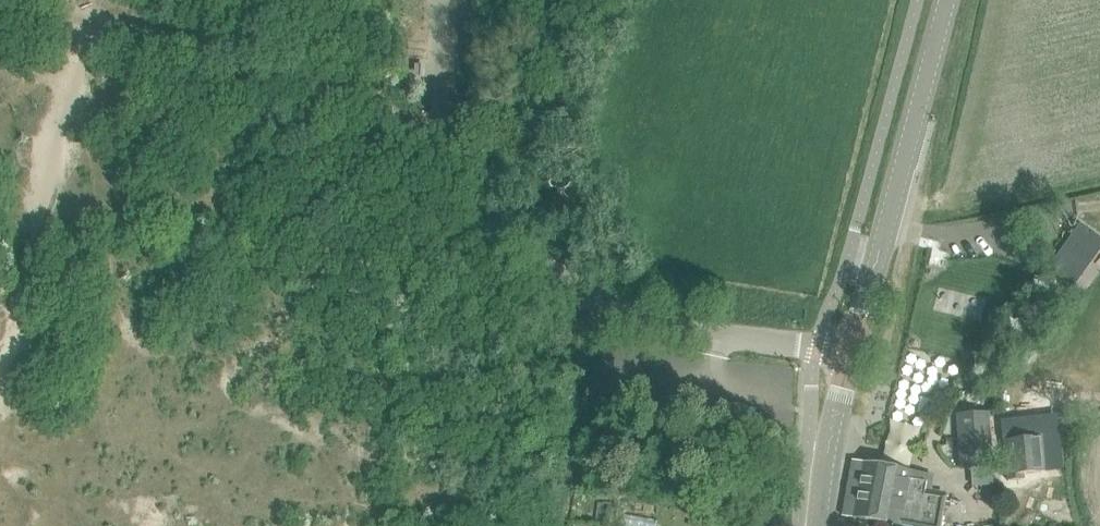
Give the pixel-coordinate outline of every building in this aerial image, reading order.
[(425,63),(415,63),(415,75),(425,75),(425,63)] [(1099,250),(1099,238),(1086,228),(1053,273),(1073,287),(1099,250)] [(963,416),(966,469),(970,469),(972,488),(993,486),(992,468),(989,414),(963,416)] [(1009,432),(1009,414),(989,414),(990,432),(1009,432)] [(1056,436),(1023,440),(1005,442),(1009,481),(1024,479),(1023,474),(1046,472),(1044,455),(1058,453),(1056,436)] [(842,516),(897,525),(941,525),(947,499),(931,496),(933,478),(852,463),(842,516)] [(599,525),(610,525),(612,511),(601,510),(599,525)]
